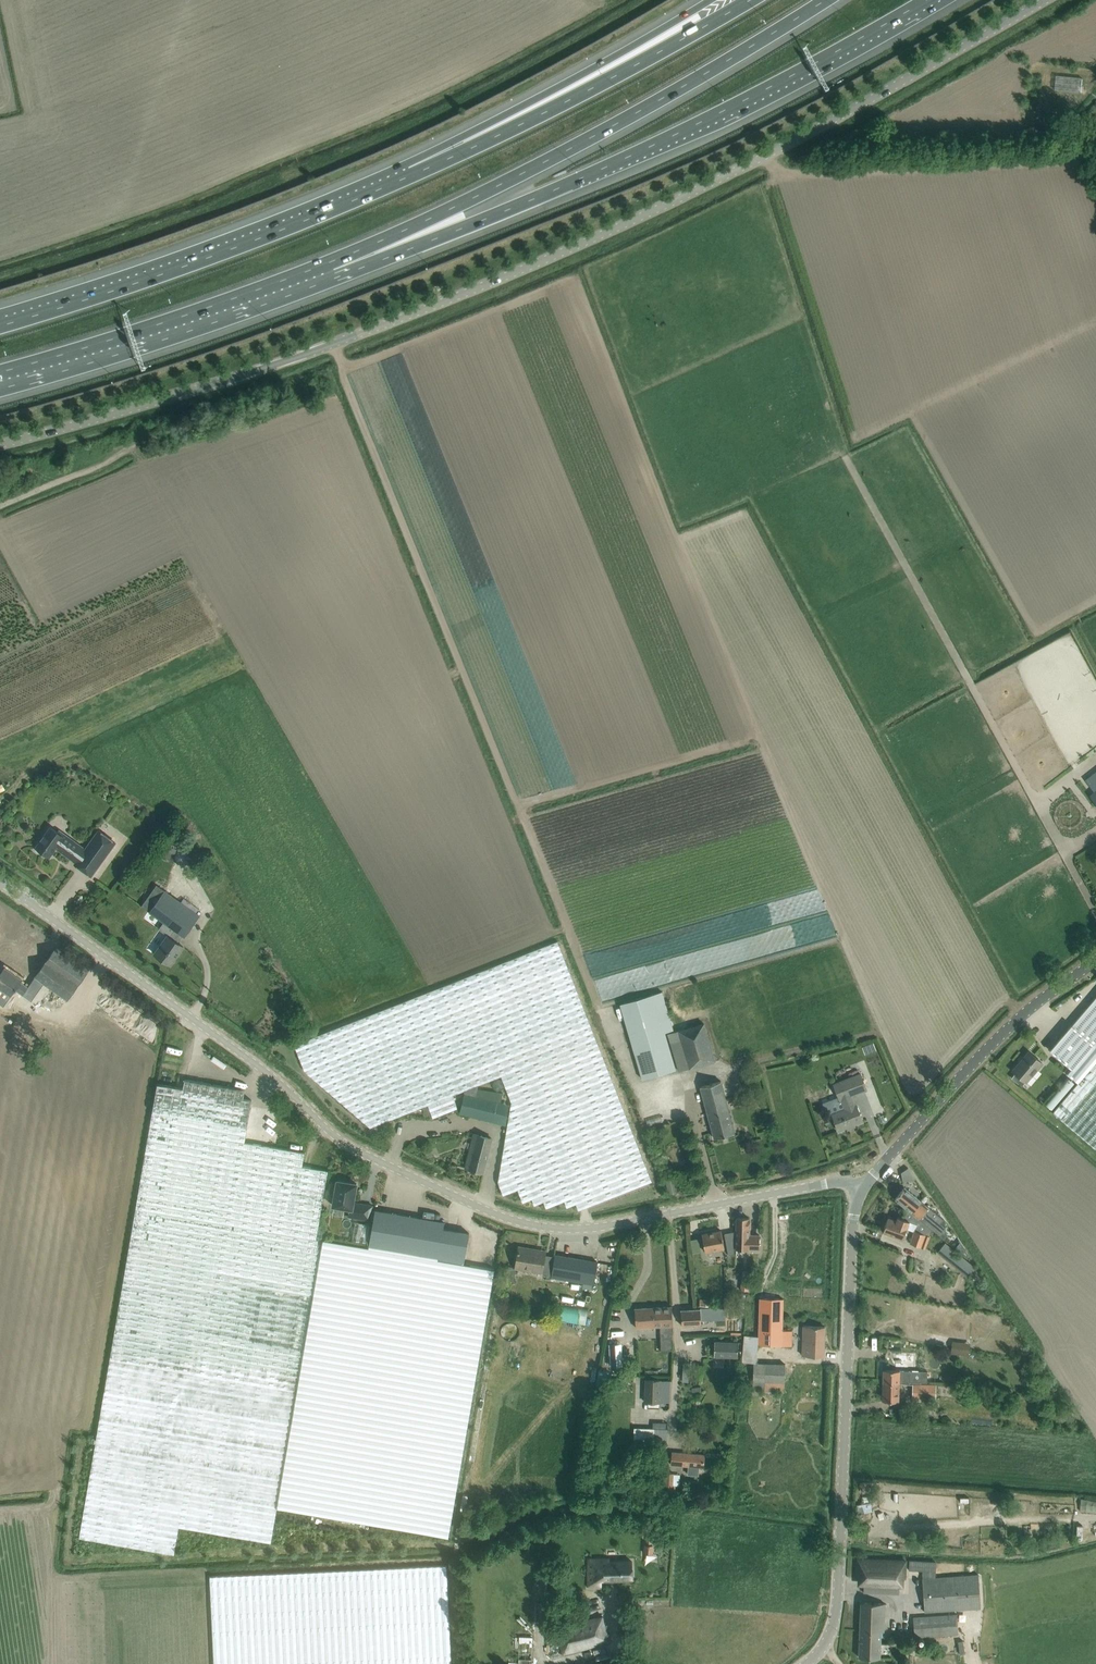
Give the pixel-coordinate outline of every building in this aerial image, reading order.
[(1059,78),(1058,93),(1086,94),(1086,79),(1059,78)] [(50,827),(36,847),(37,848),(36,850),(42,854),(43,852),(49,857),(56,848),(76,862),(75,864),(91,876),(115,842),(98,830),(85,849),(65,834),(63,836),(50,827)] [(199,915),(164,890),(149,911),(175,930),(170,937),(168,935),(159,947),(155,944),(151,949),(156,953),(155,954),(170,965),(183,946),(178,942),(183,935),(185,937),(199,915)] [(552,943),(294,1044),(305,1071),(370,1127),(422,1107),(428,1105),(432,1115),(433,1118),(457,1108),(452,1095),(464,1091),(478,1085),(501,1076),(511,1102),(498,1182),(503,1195),(518,1189),(523,1202),(532,1199),(534,1205),(543,1201),(546,1208),(564,1201),(567,1207),(576,1204),(578,1210),(652,1181),(636,1141),(558,941),(552,943)] [(89,969),(56,946),(28,987),(21,982),(22,979),(5,967),(0,973),(0,990),(10,997),(15,989),(30,1000),(42,983),(66,1000),(89,969)] [(673,1030),(662,991),(620,1003),(642,1079),(676,1069),(665,1032),(673,1030)] [(1042,1103),(1095,1149),(1095,996),(1072,1025),(1071,1025),(1049,1050),(1066,1064),(1066,1063),(1072,1068),(1042,1103)] [(679,1071),(715,1061),(704,1023),(668,1033),(679,1071)] [(1015,1073),(1011,1077),(1021,1086),(1025,1081),(1026,1082),(1042,1062),(1029,1051),(1012,1070),(1015,1073)] [(832,1114),(839,1130),(862,1121),(856,1105),(855,1105),(851,1095),(867,1089),(860,1073),(834,1084),(840,1099),(842,1098),(846,1109),(832,1114)] [(157,1083),(79,1538),(174,1554),(175,1547),(178,1526),(271,1542),(323,1240),(316,1239),(317,1233),(328,1170),(302,1166),(304,1152),(287,1149),(290,1135),(283,1134),(275,1133),(276,1127),(278,1112),(250,1107),(252,1100),(243,1098),(245,1090),(184,1079),(183,1088),(157,1083)] [(701,1086),(714,1138),(735,1133),(721,1081),(701,1086)] [(477,1089),(478,1085),(464,1091),(465,1093),(460,1113),(496,1122),(506,1124),(510,1104),(501,1102),(500,1102),(503,1093),(477,1089)] [(648,1114),(652,1126),(665,1122),(661,1110),(648,1114)] [(465,1168),(484,1173),(489,1152),(492,1138),(474,1134),(465,1168)] [(901,1172),(903,1180),(914,1179),(915,1178),(908,1168),(901,1172)] [(674,1177),(666,1178),(669,1192),(677,1191),(674,1177)] [(356,1183),(337,1180),(333,1208),(350,1210),(349,1217),(370,1220),(372,1205),(353,1202),(356,1183)] [(904,1187),(895,1199),(907,1209),(912,1213),(919,1219),(932,1229),(939,1235),(946,1226),(941,1222),(944,1219),(904,1187)] [(888,1217),(883,1232),(902,1239),(906,1228),(912,1213),(907,1209),(904,1219),(898,1216),(896,1220),(888,1217)] [(375,1210),(374,1210),(368,1245),(437,1257),(437,1259),(464,1263),(469,1233),(443,1228),(445,1222),(375,1210)] [(749,1218),(736,1217),(735,1249),(759,1250),(759,1235),(749,1234),(749,1220),(749,1218)] [(914,1232),(910,1243),(925,1248),(932,1229),(919,1219),(914,1232)] [(492,1229),(477,1231),(479,1247),(494,1245),(492,1229)] [(724,1248),(721,1230),(702,1234),(705,1252),(724,1248)] [(729,1255),(734,1254),(735,1231),(724,1233),(729,1255)] [(323,1240),(277,1508),(448,1538),(495,1268),(464,1263),(437,1259),(437,1257),(368,1245),(368,1248),(323,1240)] [(946,1243),(939,1251),(969,1276),(976,1267),(946,1243)] [(542,1272),(545,1255),(532,1252),(532,1249),(519,1247),(515,1267),(542,1272)] [(484,1259),(489,1254),(484,1248),(478,1253),(484,1259)] [(555,1255),(554,1256),(551,1276),(594,1283),(598,1262),(555,1255)] [(742,1293),(748,1293),(750,1276),(742,1275),(741,1291),(742,1291),(742,1293)] [(783,1297),(760,1297),(758,1344),(791,1345),(791,1329),(781,1329),(783,1297)] [(673,1333),(672,1306),(635,1308),(636,1327),(660,1326),(661,1350),(673,1350),(672,1333),(673,1333)] [(700,1309),(681,1310),(682,1325),(702,1324),(702,1315),(707,1315),(707,1319),(725,1318),(724,1306),(700,1308),(700,1309)] [(803,1326),(802,1355),(824,1356),(825,1326),(803,1326)] [(738,1342),(714,1341),(714,1356),(738,1357),(738,1342)] [(883,1382),(899,1382),(919,1383),(919,1381),(927,1381),(927,1370),(919,1370),(919,1371),(911,1371),(911,1361),(900,1361),(899,1370),(883,1369),(883,1382)] [(785,1363),(758,1362),(754,1362),(753,1389),(784,1390),(785,1363)] [(702,1383),(704,1366),(697,1365),(695,1383),(702,1383)] [(661,1381),(645,1380),(644,1402),(660,1403),(661,1381)] [(898,1401),(899,1382),(883,1382),(882,1400),(898,1401)] [(913,1383),(912,1397),(936,1398),(936,1384),(913,1383)] [(962,1401),(971,1405),(975,1394),(966,1391),(962,1401)] [(638,1430),(638,1443),(671,1444),(671,1431),(638,1430)] [(672,1451),(671,1464),(688,1466),(687,1474),(698,1475),(699,1467),(703,1467),(704,1454),(672,1451)] [(674,1473),(666,1472),(664,1492),(675,1493),(676,1486),(673,1486),(674,1473)] [(1095,1529),(1095,1522),(1082,1524),(1084,1532),(1095,1529)] [(645,1543),(644,1552),(652,1553),(653,1544),(645,1543)] [(632,1561),(613,1561),(606,1561),(606,1557),(600,1557),(600,1560),(589,1559),(588,1585),(601,1586),(601,1581),(632,1580),(632,1561)] [(907,1561),(857,1558),(857,1576),(864,1576),(863,1591),(899,1593),(899,1577),(906,1577),(907,1561)] [(979,1574),(935,1578),(936,1562),(910,1561),(909,1570),(922,1571),(922,1578),(925,1612),(981,1608),(979,1574)] [(405,1567),(212,1576),(216,1663),(451,1663),(446,1565),(405,1567)] [(885,1603),(861,1602),(859,1657),(880,1657),(881,1630),(884,1631),(885,1603)] [(957,1614),(913,1617),(914,1630),(921,1637),(958,1634),(957,1614)] [(610,1641),(604,1621),(602,1615),(555,1628),(562,1654),(610,1641)]
